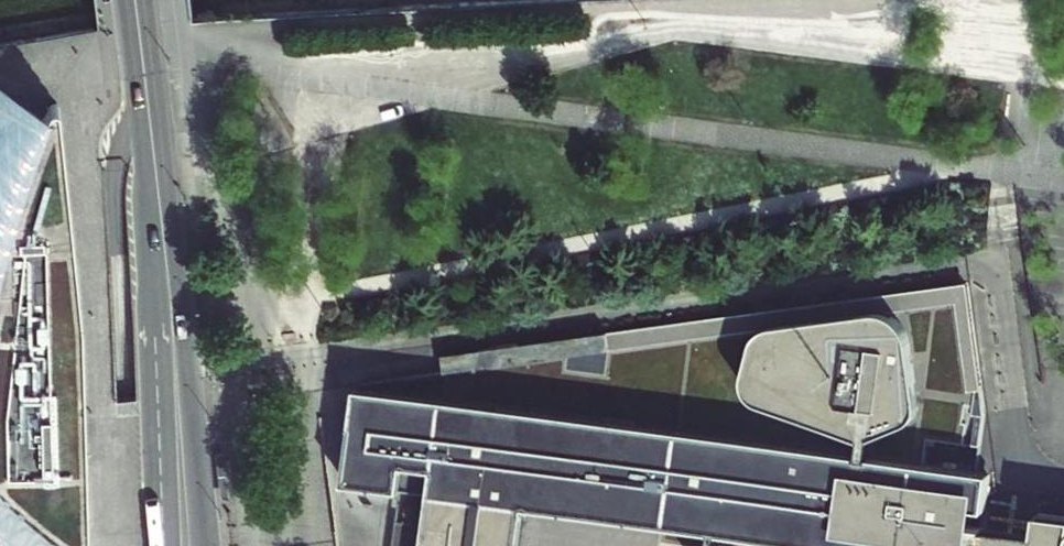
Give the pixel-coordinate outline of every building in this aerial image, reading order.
[(92,539),(98,538),(102,535),(106,528),(98,309),(76,92),(73,91),(71,90),(68,90),(65,95),(26,67),(3,51),(4,46),(4,42),(0,38),(0,545),(88,545),(92,539)] [(553,507),(602,514),(631,517),(740,532),(739,542),(721,541),(721,545),(999,545),(1001,510),(1017,511),(1021,477),(951,471),(953,449),(976,450),(976,446),(984,446),(984,451),(991,451),(991,445),(999,444),(999,453),(1007,453),(1009,420),(992,291),(630,341),(633,359),(470,380),(385,391),(371,490),(459,502),(455,532),(453,545),(548,545),(553,507)] [(467,364),(470,380),(633,359),(630,341),(467,364)] [(455,532),(424,528),(422,545),(453,545),(455,532)] [(1003,528),(1001,540),(1047,545),(1063,545),(1063,536),(1003,528)]
